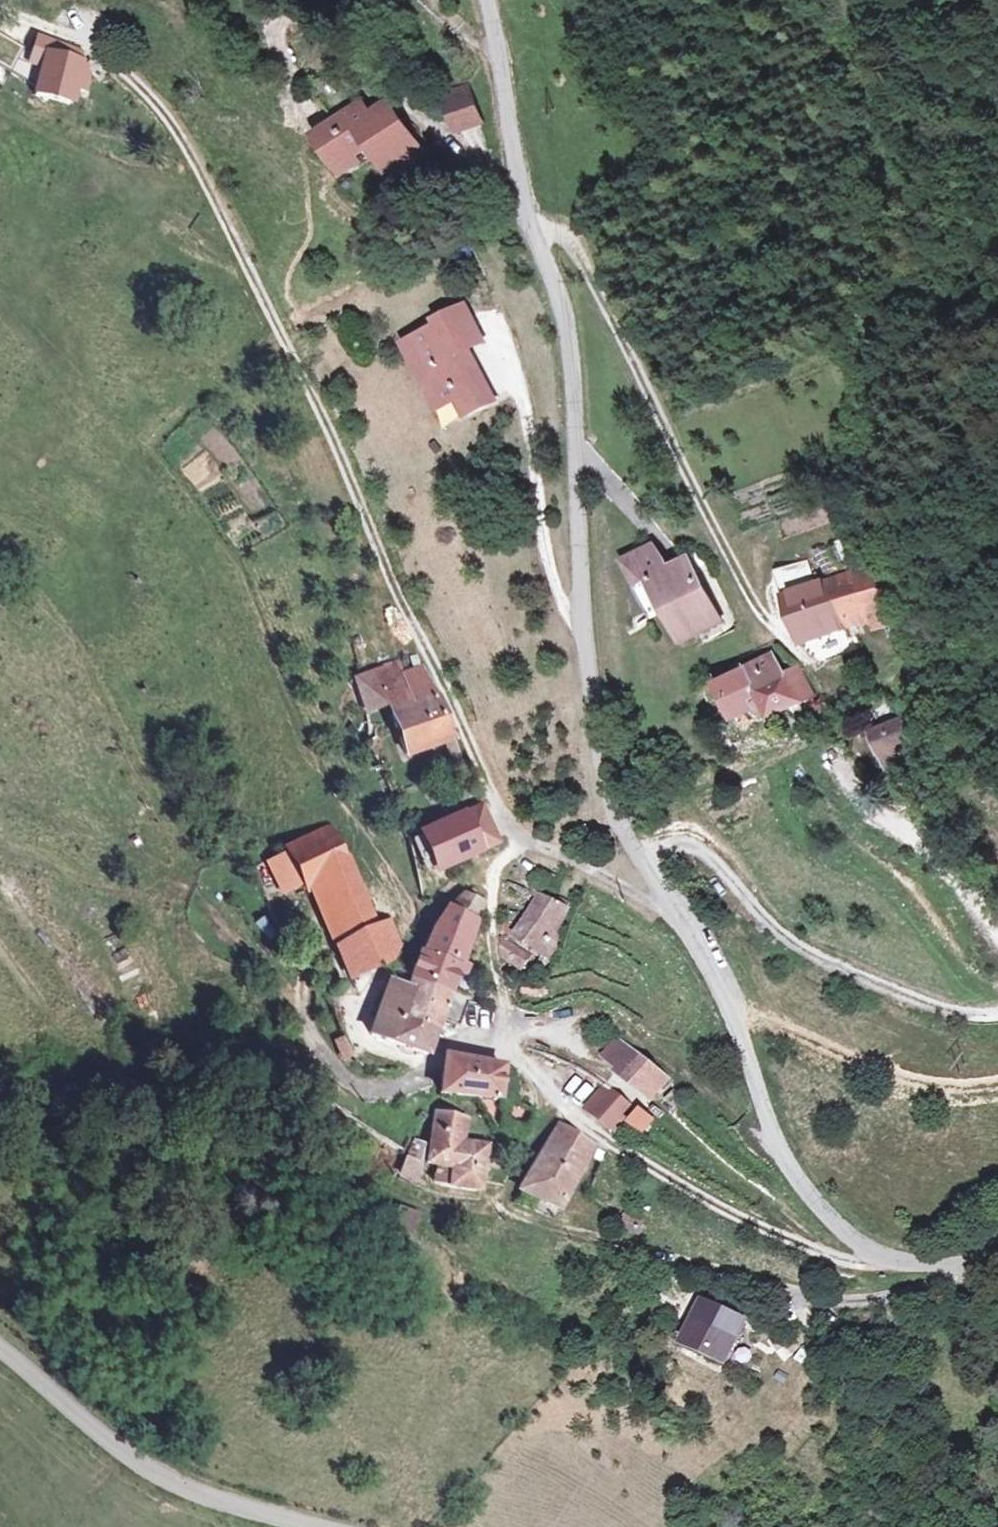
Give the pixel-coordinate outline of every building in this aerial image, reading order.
[(0,38),(0,66),(11,72),(22,51),(0,38)] [(92,63),(47,52),(34,102),(80,113),(92,63)] [(487,125),(473,81),(442,91),(455,134),(487,125)] [(362,101),(311,143),(345,185),(371,164),(392,190),(431,158),(389,106),(376,117),(362,101)] [(439,331),(407,346),(448,429),(495,406),(470,354),(491,344),(470,302),(434,320),(439,331)] [(658,536),(616,559),(650,621),(668,611),(687,646),(732,622),(690,545),(669,556),(658,536)] [(805,557),(773,571),(808,651),(900,612),(877,559),(817,584),(805,557)] [(773,656),(739,672),(768,734),(822,708),(804,671),(785,680),(773,656)] [(397,672),(344,689),(357,730),(391,719),(406,764),(451,750),(425,669),(399,678),(397,672)] [(904,720),(867,734),(886,780),(922,766),(904,720)] [(462,815),(479,845),(496,836),(480,805),(462,815)] [(462,815),(409,843),(425,874),(479,845),(462,815)] [(308,897),(325,889),(353,936),(345,941),(366,981),(402,960),(414,936),(403,918),(384,927),(330,836),(286,860),(308,897)] [(400,977),(377,1033),(437,1049),(455,983),(472,907),(451,901),(437,917),(420,985),(400,977)] [(562,917),(530,904),(514,942),(552,959),(562,917)] [(533,961),(511,952),(507,967),(528,975),(533,961)] [(626,1050),(639,1030),(622,1019),(609,1040),(626,1050)] [(677,1053),(639,1030),(626,1050),(625,1051),(664,1075),(677,1053)] [(506,1073),(448,1068),(443,1105),(477,1109),(506,1139),(528,1143),(529,1113),(506,1110),(506,1112),(503,1112),(506,1073)] [(673,1102),(625,1073),(609,1097),(646,1120),(654,1109),(666,1116),(673,1102)] [(480,1130),(440,1122),(430,1167),(442,1171),(440,1182),(491,1200),(500,1159),(476,1153),(480,1130)] [(601,1162),(558,1140),(534,1191),(570,1212),(601,1162)] [(394,1175),(416,1184),(425,1163),(403,1153),(394,1175)] [(755,1319),(706,1298),(684,1349),(733,1370),(755,1319)]
